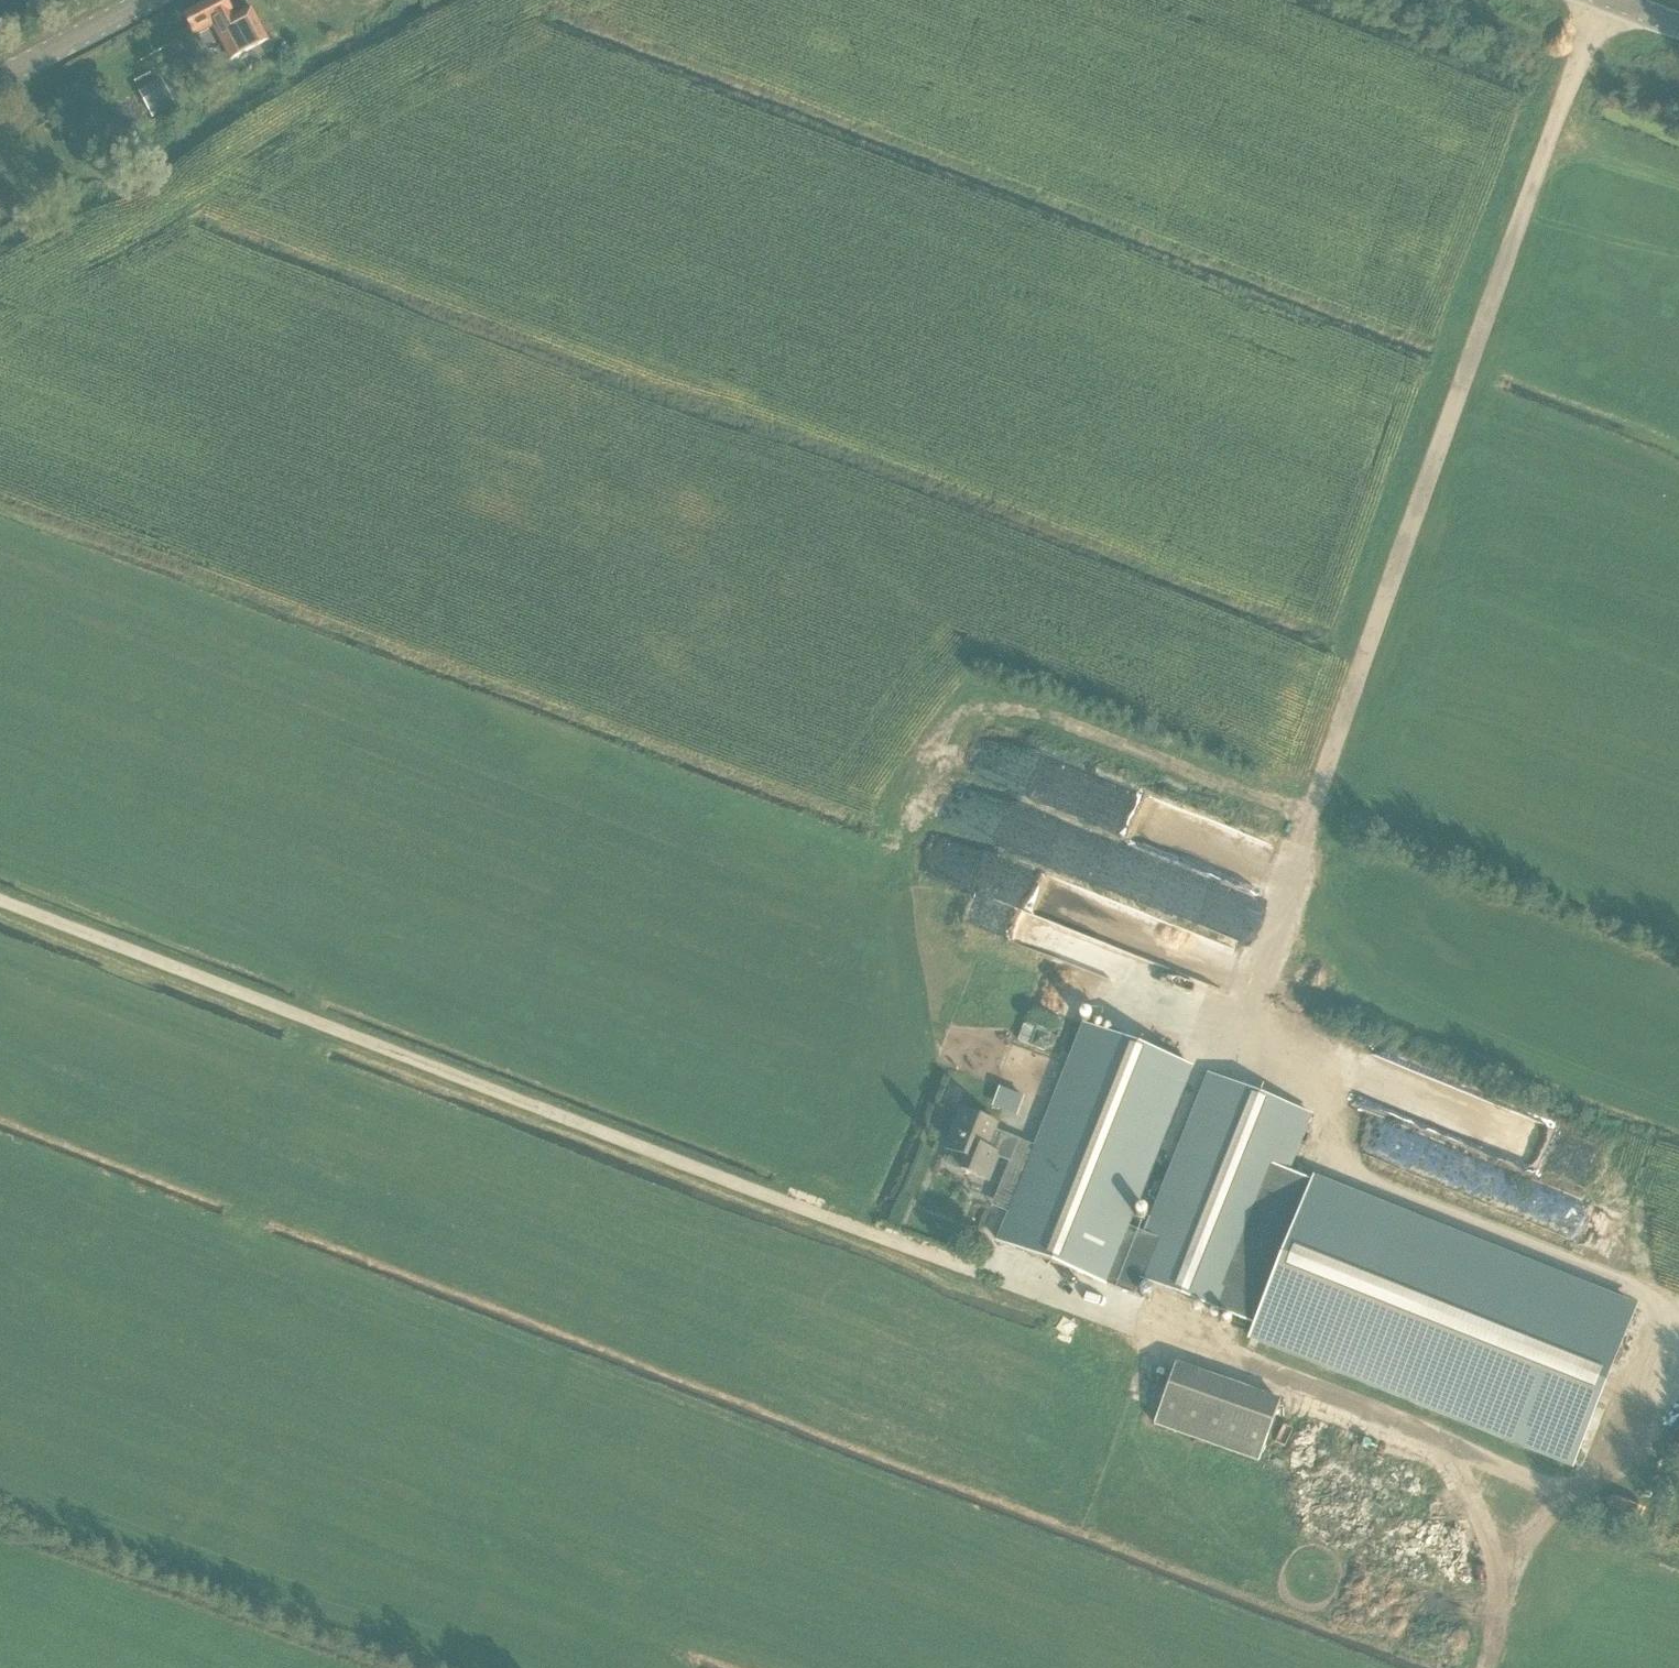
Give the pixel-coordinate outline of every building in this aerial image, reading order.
[(268,39),(251,7),(234,16),(225,0),(210,0),(182,15),(193,35),(196,33),(197,36),(213,28),(230,60),(268,39)] [(137,92),(152,120),(174,108),(160,80),(137,92)] [(1037,855),(1021,856),(1020,845),(1021,842),(1019,813),(1006,809),(995,809),(985,840),(985,838),(979,857),(961,858),(962,878),(975,883),(980,883),(993,887),(998,873),(1008,872),(1009,891),(1017,894),(1023,874),(1040,873),(1041,890),(1047,873),(1062,872),(1061,862),(1051,859),(1050,843),(1041,841),(1037,855)] [(1077,914),(1062,910),(1064,905),(1030,895),(1026,911),(1074,925),(1077,914)] [(1032,916),(1009,910),(1003,931),(1025,938),(1032,916)] [(1043,1050),(1047,1037),(1032,1033),(1034,1025),(1021,1021),(1015,1042),(1043,1050)] [(1084,1025),(1035,1147),(998,1241),(1105,1283),(1104,1284),(1117,1289),(1124,1272),(1134,1276),(1133,1276),(1251,1323),(1246,1334),(1568,1461),(1629,1307),(1307,1180),(1265,1286),(1245,1278),(1309,1115),(1208,1075),(1144,1235),(1126,1228),(1190,1067),(1084,1025)] [(962,1111),(947,1150),(968,1158),(962,1171),(986,1181),(995,1157),(1009,1163),(1003,1179),(1020,1185),(1035,1147),(994,1130),(996,1125),(962,1111)] [(1496,1184),(1489,1202),(1581,1241),(1594,1212),(1509,1176),(1504,1187),(1496,1184)] [(1167,1357),(1150,1422),(1253,1449),(1270,1384),(1167,1357)]
